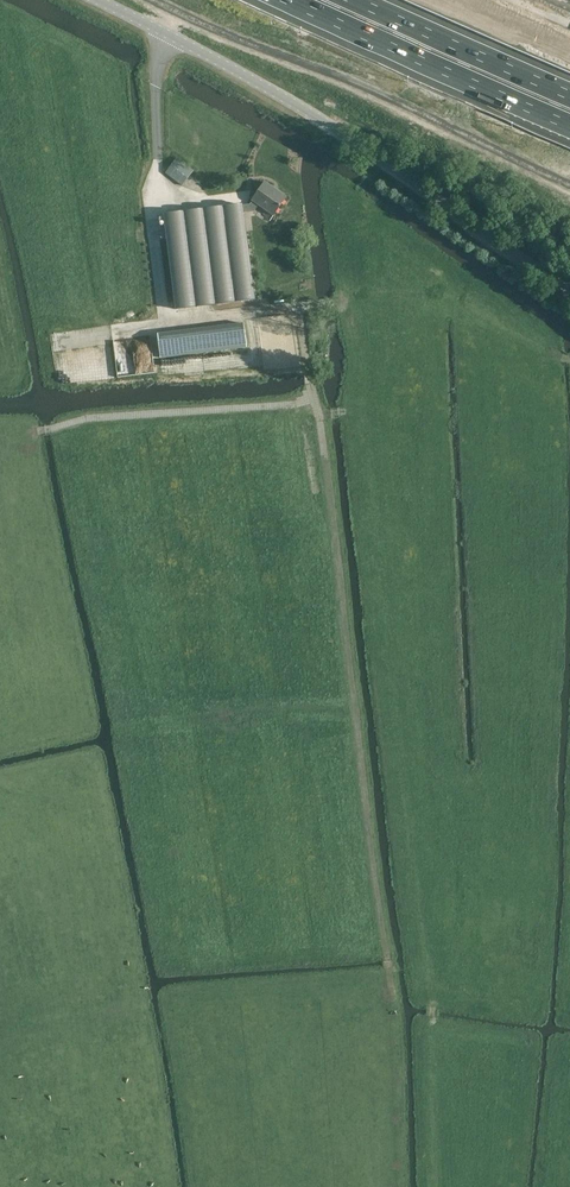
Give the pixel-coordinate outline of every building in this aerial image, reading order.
[(165,173),(182,186),(194,171),(176,158),(165,173)] [(250,204),(244,205),(244,213),(254,212),(258,206),(273,216),(284,200),(271,191),(273,188),(264,182),(251,201),(252,201),(250,204)] [(244,205),(165,214),(176,309),(255,300),(244,213),(244,205)] [(244,323),(158,334),(161,358),(247,347),(244,323)]
